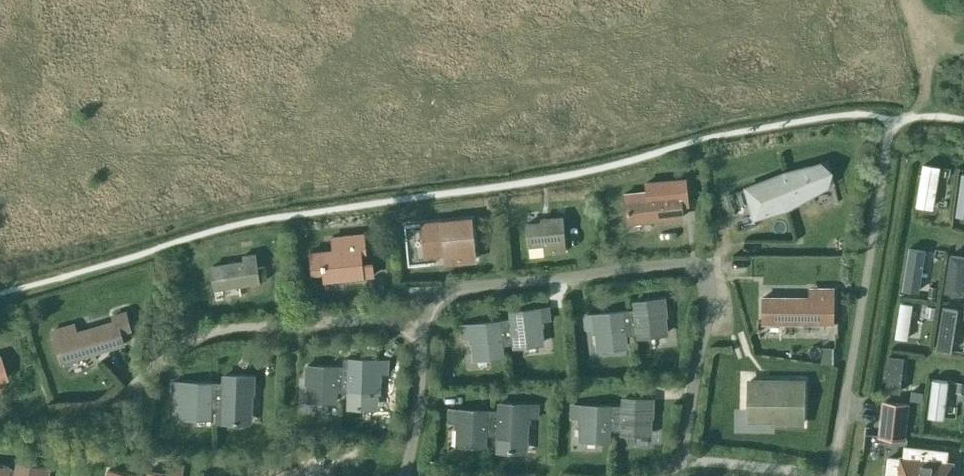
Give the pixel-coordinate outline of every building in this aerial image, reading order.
[(934,207),(941,165),(924,161),(916,203),(934,207)] [(784,178),(746,188),(754,217),(789,207),(786,196),(827,185),(821,162),(783,172),(784,178)] [(944,163),(939,204),(948,205),(953,164),(944,163)] [(627,222),(682,216),(681,204),(688,204),(685,179),(646,183),(647,192),(624,194),(627,222)] [(542,222),(527,223),(529,243),(543,242),(544,253),(566,251),(566,250),(564,240),(564,236),(562,217),(541,219),(542,222)] [(476,258),(472,218),(422,223),(425,253),(445,251),(446,261),(476,258)] [(332,250),(321,251),(310,252),(312,275),(324,274),(324,280),(373,275),(371,260),(361,261),(360,247),(365,246),(363,231),(330,235),(332,250)] [(918,291),(926,249),(909,246),(902,288),(918,291)] [(963,280),(963,255),(951,253),(945,290),(962,293),(963,280)] [(243,261),(211,266),(215,288),(259,281),(259,280),(267,279),(265,266),(257,267),(255,254),(242,256),(243,261)] [(818,298),(763,297),(762,322),(833,322),(833,289),(818,288),(818,298)] [(629,311),(631,332),(638,331),(639,336),(664,333),(661,312),(665,311),(664,299),(635,302),(636,310),(629,311)] [(908,338),(913,302),(901,300),(896,336),(908,338)] [(951,350),(959,307),(943,305),(936,347),(951,350)] [(512,321),(505,321),(508,342),(514,342),(515,346),(540,343),(537,322),(550,320),(548,308),(511,312),(512,321)] [(629,311),(585,316),(586,328),(599,327),(601,348),(626,345),(625,333),(631,332),(629,311)] [(74,322),(52,328),(61,358),(61,361),(63,360),(64,364),(78,360),(77,356),(82,355),(124,343),(120,332),(131,329),(126,313),(113,317),(114,321),(76,332),(74,322)] [(469,326),(461,326),(463,339),(475,338),(478,359),(503,356),(501,343),(508,342),(505,321),(469,326)] [(899,398),(905,357),(892,355),(886,396),(899,398)] [(343,368),(342,389),(349,390),(348,394),(348,409),(379,410),(379,395),(381,395),(382,374),(389,374),(390,361),(379,361),(350,360),(349,368),(343,368)] [(342,390),(343,368),(306,367),(306,380),(310,380),(310,401),(335,402),(335,389),(342,390)] [(216,405),(215,422),(223,422),(223,410),(248,411),(249,389),(253,389),(253,377),(224,376),(224,384),(217,384),(216,405)] [(945,417),(949,379),(933,377),(929,415),(945,417)] [(750,381),(749,410),(775,410),(775,418),(774,423),(802,423),(802,403),(789,403),(790,382),(750,381)] [(173,382),(172,395),(185,395),(184,417),(210,418),(210,405),(216,405),(217,384),(173,382)] [(616,408),(615,429),(622,429),(622,433),(647,434),(648,413),(652,413),(652,401),(623,400),(623,408),(616,408)] [(882,401),(878,437),(906,440),(909,404),(882,401)] [(492,412),(492,433),(498,434),(498,438),(523,439),(524,417),(528,418),(538,418),(538,405),(499,403),(499,412),(492,411),(492,412)] [(572,406),(571,418),(579,419),(584,419),(583,440),(608,441),(609,429),(615,429),(616,408),(580,406),(572,406)] [(448,411),(448,423),(456,423),(460,424),(459,445),(485,446),(485,433),(492,433),(492,412),(456,411),(448,411)] [(885,475),(949,475),(950,462),(946,462),(930,460),(931,449),(905,447),(904,458),(902,457),(899,457),(899,459),(887,458),(885,475)] [(9,467),(8,467),(7,475),(47,475),(48,467),(15,462),(14,467),(9,467)] [(183,464),(174,462),(172,475),(147,471),(146,475),(181,475),(183,464)] [(8,467),(9,467),(9,466),(0,465),(0,475),(7,475),(8,467)]
